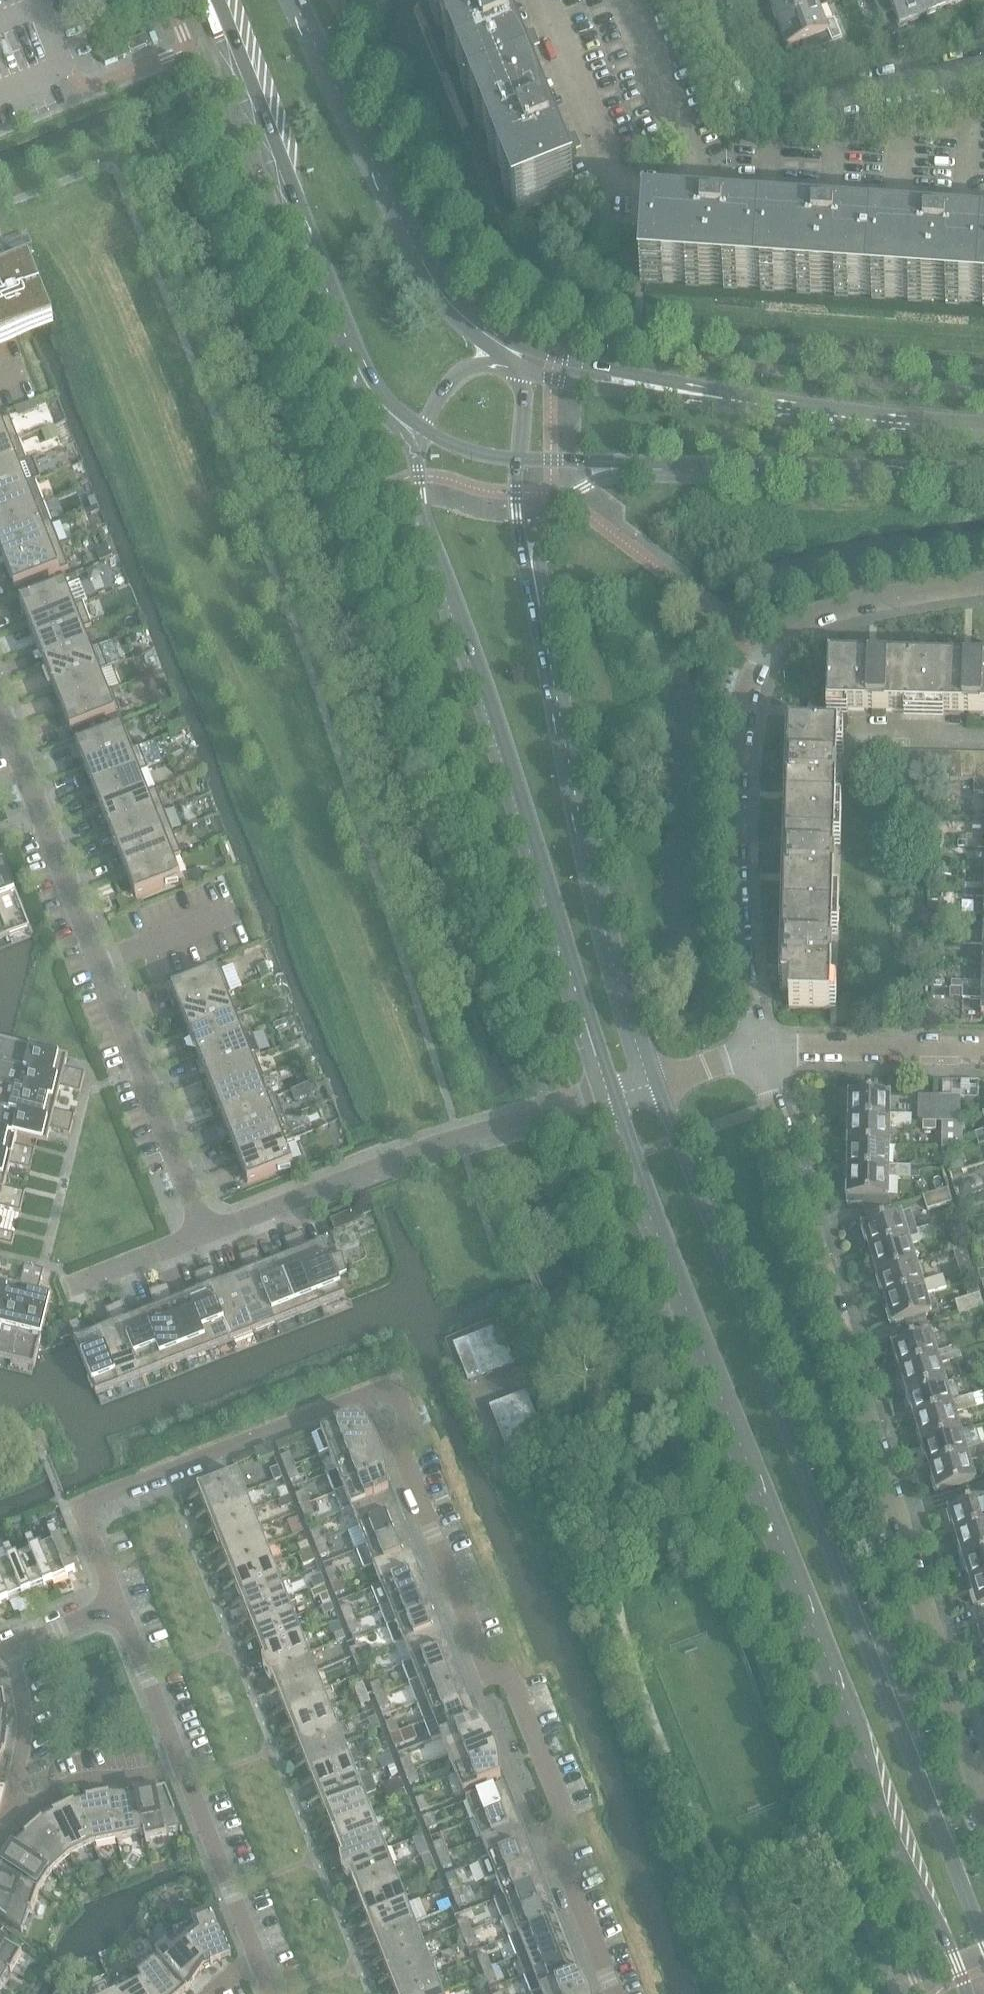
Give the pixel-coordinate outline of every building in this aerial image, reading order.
[(440,23),(480,123),(535,101),(519,59),(536,52),(528,33),(511,39),(495,0),(454,0),(434,8),(440,23)] [(778,24),(819,8),(816,0),(768,0),(778,24)] [(881,12),(892,8),(894,13),(900,27),(924,17),(917,0),(876,0),(881,12)] [(924,17),(948,7),(945,0),(917,0),(924,17)] [(819,8),(778,24),(788,49),(802,43),(807,41),(811,52),(842,40),(835,22),(825,23),(819,8)] [(101,54),(102,58),(105,66),(151,47),(147,35),(101,54)] [(552,143),(538,108),(535,101),(480,123),(519,221),(554,207),(575,199),(560,162),(577,155),(569,136),(552,143)] [(765,291),(765,288),(769,232),(724,228),(725,210),(705,209),(703,227),(645,223),(641,286),(664,287),(665,284),(765,291)] [(765,291),(876,298),(880,239),(835,236),(836,218),(815,217),(814,235),(769,232),(765,288),(765,291)] [(983,305),(983,246),(945,244),(947,226),(927,224),(926,242),(880,239),(876,298),(983,305)] [(51,319),(52,319),(53,319),(29,257),(2,268),(0,263),(0,339),(14,333),(51,319)] [(39,410),(35,401),(23,406),(27,415),(39,410)] [(18,439),(10,417),(0,421),(0,447),(18,439)] [(59,438),(54,426),(42,430),(47,443),(59,438)] [(0,447),(0,471),(27,461),(18,439),(0,447)] [(0,471),(0,496),(35,482),(35,481),(26,485),(18,465),(27,462),(27,461),(0,471)] [(0,496),(0,520),(43,503),(35,482),(0,496)] [(98,506),(95,499),(88,501),(91,509),(98,506)] [(0,520),(0,545),(5,543),(52,524),(43,503),(0,520)] [(100,512),(98,506),(91,509),(88,510),(90,516),(100,512)] [(5,543),(0,545),(0,552),(6,567),(13,564),(60,546),(52,524),(5,543)] [(60,546),(13,564),(6,567),(15,589),(69,568),(60,546)] [(113,559),(108,547),(103,549),(96,552),(101,564),(105,562),(108,561),(113,559)] [(29,626),(36,623),(83,604),(74,607),(65,586),(20,603),(29,626)] [(83,604),(36,623),(29,626),(37,647),(45,644),(91,626),(83,604)] [(91,626),(45,644),(37,647),(46,668),(53,665),(100,647),(99,646),(90,649),(83,630),(92,626),(91,626)] [(100,647),(53,665),(46,668),(54,689),(61,686),(108,668),(100,647)] [(983,714),(983,666),(829,662),(827,703),(808,702),(807,738),(789,737),(782,990),(789,991),(789,1009),(830,1010),(838,733),(847,733),(848,711),(983,714)] [(108,668),(61,686),(54,689),(62,711),(70,708),(112,691),(112,690),(107,692),(99,672),(108,669),(108,668)] [(112,691),(70,708),(62,711),(71,733),(121,713),(112,691)] [(85,769),(93,766),(139,748),(139,747),(135,749),(126,727),(76,747),(85,769)] [(182,756),(183,755),(180,747),(178,748),(166,752),(169,761),(171,760),(182,756)] [(139,748),(93,766),(85,769),(94,790),(101,787),(148,769),(139,748)] [(910,771),(910,754),(896,754),(896,771),(910,771)] [(923,780),(923,755),(910,754),(910,771),(909,780),(923,780)] [(923,755),(923,780),(936,780),(937,755),(923,755)] [(937,755),(936,780),(949,781),(950,755),(937,755)] [(950,755),(949,781),(962,781),(963,756),(950,755)] [(186,765),(182,756),(171,760),(175,769),(183,766),(186,765)] [(963,756),(962,781),(976,781),(976,756),(963,756)] [(976,781),(983,782),(983,756),(976,756),(976,781)] [(148,769),(101,787),(94,790),(102,812),(109,809),(156,790),(156,789),(147,793),(139,773),(148,770),(148,769)] [(896,779),(909,780),(910,771),(896,771),(896,779)] [(194,793),(188,778),(180,781),(186,797),(194,793)] [(976,781),(975,794),(983,794),(983,782),(976,781)] [(156,790),(109,809),(102,812),(110,833),(118,830),(164,811),(156,790)] [(164,811),(118,830),(110,833),(119,854),(126,851),(173,833),(164,811)] [(173,833),(126,851),(119,854),(127,875),(134,872),(181,854),(173,833)] [(107,837),(99,840),(102,847),(109,844),(107,837)] [(968,842),(968,850),(983,851),(983,843),(968,842)] [(181,854),(134,872),(127,875),(136,898),(166,886),(166,888),(179,885),(178,881),(181,880),(173,858),(181,855),(181,854)] [(116,857),(109,859),(112,867),(119,865),(116,857)] [(8,937),(30,928),(2,859),(0,860),(0,915),(8,937)] [(189,874),(193,884),(205,880),(200,869),(189,874)] [(927,902),(927,914),(928,914),(941,914),(941,902),(928,902),(927,902)] [(8,937),(0,915),(0,940),(8,937)] [(926,931),(928,931),(936,931),(936,921),(928,920),(926,920),(926,931)] [(966,940),(965,947),(983,948),(983,940),(966,940)] [(268,963),(267,964),(257,968),(262,980),(273,976),(268,963)] [(222,971),(214,974),(212,970),(201,977),(202,978),(172,990),(181,1013),(188,1010),(231,993),(222,971)] [(958,989),(983,990),(983,981),(983,984),(952,983),(952,989),(958,989)] [(952,989),(950,989),(949,999),(963,999),(982,1000),(982,1014),(983,1014),(983,990),(958,989),(952,989)] [(945,1000),(945,991),(932,990),(932,999),(945,1000)] [(231,993),(188,1010),(181,1013),(189,1034),(234,1016),(226,996),(231,994),(231,993)] [(251,1033),(242,1036),(234,1016),(189,1034),(198,1055),(205,1052),(252,1034),(251,1033)] [(288,1026),(286,1020),(274,1025),(276,1031),(288,1026)] [(252,1034),(205,1052),(198,1055),(206,1076),(213,1073),(260,1055),(252,1034)] [(82,1083),(85,1074),(65,1069),(68,1056),(21,1045),(0,1040),(0,1064),(82,1083)] [(260,1055),(213,1073),(206,1076),(214,1098),(264,1078),(256,1058),(260,1056),(260,1055)] [(0,1064),(0,1086),(58,1100),(60,1088),(80,1093),(82,1083),(0,1064)] [(276,1097),(268,1100),(260,1081),(264,1079),(264,1078),(214,1098),(223,1119),(277,1097),(276,1097)] [(295,1102),(318,1093),(319,1093),(315,1082),(313,1083),(291,1091),(295,1102)] [(0,1086),(0,1108),(72,1125),(75,1116),(55,1111),(58,1100),(0,1086)] [(849,1121),(910,1122),(911,1117),(889,1116),(889,1095),(849,1095),(849,1121)] [(231,1140),(238,1137),(285,1119),(277,1097),(223,1119),(231,1140)] [(936,1098),(923,1097),(918,1097),(918,1123),(923,1123),(935,1123),(936,1098)] [(958,1098),(942,1098),(942,1108),(942,1123),(958,1123),(958,1098)] [(18,1135),(17,1136),(47,1143),(50,1130),(70,1135),(72,1125),(0,1108),(0,1131),(18,1135)] [(285,1119),(238,1137),(231,1140),(239,1161),(293,1140),(285,1119)] [(849,1147),(895,1148),(895,1147),(888,1147),(888,1129),(910,1129),(910,1122),(849,1121),(849,1147)] [(935,1123),(923,1123),(923,1131),(935,1131),(935,1123)] [(32,1161),(35,1151),(15,1146),(17,1136),(18,1135),(0,1131),(0,1153),(32,1161)] [(983,1137),(983,1131),(974,1134),(976,1140),(983,1137)] [(294,1141),(293,1140),(239,1161),(248,1184),(278,1172),(279,1174),(291,1171),(290,1167),(293,1166),(285,1144),(294,1141)] [(895,1148),(849,1147),(848,1172),(909,1173),(909,1167),(887,1167),(888,1148),(895,1148)] [(8,1177),(10,1166),(30,1171),(32,1161),(0,1153),(0,1175),(8,1177)] [(964,1170),(959,1154),(948,1158),(952,1173),(964,1170)] [(909,1173),(848,1172),(848,1204),(859,1204),(862,1204),(865,1215),(890,1208),(887,1199),(887,1179),(909,1180),(909,1173)] [(22,1203),(25,1193),(5,1188),(8,1177),(0,1175),(0,1197),(22,1203)] [(972,1194),(968,1180),(960,1182),(958,1188),(960,1198),(972,1194)] [(952,1204),(948,1191),(924,1198),(927,1211),(952,1204)] [(0,1208),(20,1213),(22,1203),(0,1197),(0,1209),(0,1208)] [(870,1252),(930,1234),(928,1228),(917,1232),(911,1213),(900,1216),(863,1227),(870,1252)] [(341,1215),(330,1220),(335,1232),(346,1227),(341,1215)] [(980,1219),(975,1220),(979,1231),(983,1230),(980,1219)] [(12,1246),(15,1235),(0,1232),(0,1243),(12,1246)] [(293,1235),(321,1307),(345,1297),(337,1277),(347,1273),(342,1254),(329,1257),(324,1243),(309,1249),(303,1232),(293,1235)] [(930,1234),(870,1252),(878,1276),(923,1263),(922,1262),(915,1264),(910,1246),(931,1240),(930,1234)] [(278,1261),(278,1263),(299,1315),(321,1307),(293,1235),(284,1239),(291,1256),(278,1261)] [(299,1315),(278,1263),(278,1261),(265,1266),(258,1249),(249,1253),(277,1324),(299,1315)] [(233,1279),(234,1280),(254,1333),(277,1324),(249,1253),(239,1257),(246,1274),(233,1279)] [(923,1263),(878,1276),(885,1301),(944,1283),(943,1278),(921,1284),(916,1266),(923,1263)] [(0,1319),(0,1358),(12,1361),(34,1268),(24,1266),(20,1286),(8,1283),(0,1319)] [(973,1273),(970,1266),(959,1269),(962,1277),(973,1273)] [(254,1333),(234,1280),(233,1279),(220,1284),(213,1267),(204,1271),(232,1342),(254,1333)] [(34,1268),(12,1361),(34,1366),(52,1294),(39,1291),(44,1271),(34,1268)] [(188,1297),(188,1298),(209,1351),(232,1342),(204,1271),(194,1274),(201,1292),(188,1297)] [(8,1283),(0,1281),(0,1319),(8,1283)] [(944,1283),(885,1301),(892,1325),(930,1314),(925,1295),(946,1289),(944,1283)] [(209,1351),(188,1298),(188,1297),(175,1302),(168,1285),(159,1288),(187,1360),(209,1351)] [(983,1308),(976,1287),(968,1290),(971,1298),(955,1303),(959,1316),(983,1308)] [(143,1314),(144,1316),(164,1368),(187,1360),(159,1288),(149,1292),(156,1309),(143,1314)] [(164,1368),(144,1316),(143,1314),(130,1319),(123,1302),(114,1306),(142,1377),(164,1368)] [(98,1332),(99,1333),(120,1386),(142,1377),(114,1306),(105,1310),(112,1327),(98,1332)] [(120,1386),(99,1333),(98,1332),(85,1337),(79,1320),(68,1324),(89,1377),(87,1377),(91,1388),(93,1387),(96,1395),(120,1386)] [(71,1338),(67,1327),(54,1332),(59,1343),(71,1338)] [(499,1330),(469,1342),(468,1340),(455,1345),(471,1383),(483,1378),(482,1376),(512,1364),(499,1330)] [(900,1371),(959,1353),(957,1348),(936,1354),(930,1335),(892,1346),(900,1371)] [(959,1353),(900,1371),(907,1396),(953,1382),(953,1381),(945,1384),(939,1366),(961,1360),(959,1353)] [(915,1420),(974,1402),(972,1396),(959,1400),(957,1394),(949,1396),(945,1385),(953,1382),(907,1396),(915,1420)] [(541,1437),(525,1396),(492,1409),(509,1450),(541,1437)] [(983,1405),(982,1399),(974,1402),(975,1408),(983,1405)] [(974,1402),(915,1420),(922,1444),(968,1431),(968,1430),(959,1433),(954,1414),(975,1408),(974,1402)] [(359,1418),(312,1436),(320,1456),(329,1452),(372,1435),(369,1431),(365,1426),(359,1419),(359,1418)] [(922,1444),(929,1469),(983,1452),(983,1446),(965,1452),(960,1434),(968,1431),(922,1444)] [(336,1471),(381,1454),(379,1449),(377,1444),(375,1440),(372,1435),(329,1452),(336,1471)] [(259,1461),(274,1455),(270,1444),(255,1450),(259,1461)] [(929,1469),(937,1493),(974,1482),(969,1464),(983,1459),(983,1452),(929,1469)] [(286,1470),(295,1466),(290,1453),(281,1457),(286,1470)] [(335,1494),(381,1476),(387,1473),(386,1468),(384,1461),(381,1454),(336,1471),(327,1475),(335,1494)] [(295,1466),(286,1470),(290,1482),(300,1478),(295,1466)] [(274,1482),(283,1478),(278,1467),(270,1470),(274,1482)] [(351,1509),(389,1495),(389,1490),(389,1485),(388,1479),(387,1473),(381,1476),(335,1494),(342,1513),(351,1509)] [(208,1508),(245,1493),(238,1474),(198,1490),(205,1509),(208,1508)] [(280,1500),(290,1496),(286,1487),(277,1490),(280,1500)] [(301,1508),(310,1504),(305,1491),(296,1495),(301,1508)] [(245,1493),(208,1508),(205,1509),(212,1527),(252,1511),(245,1493)] [(359,1528),(399,1513),(398,1510),(397,1508),(395,1506),(393,1504),(392,1502),(389,1495),(351,1509),(359,1528)] [(290,1496),(280,1500),(278,1501),(281,1509),(293,1505),(290,1496)] [(325,1511),(320,1500),(310,1504),(314,1515),(325,1511)] [(983,1527),(983,1500),(948,1510),(956,1535),(983,1527)] [(310,1504),(301,1508),(305,1520),(315,1516),(314,1515),(310,1504)] [(222,1543),(259,1529),(252,1511),(212,1527),(219,1545),(222,1543)] [(366,1547),(404,1533),(401,1526),(401,1523),(401,1520),(401,1518),(400,1515),(399,1513),(359,1528),(366,1547)] [(304,1532),(299,1518),(288,1523),(293,1536),(304,1532)] [(38,1549),(52,1582),(75,1573),(62,1539),(61,1540),(54,1525),(47,1528),(53,1543),(38,1549)] [(956,1535),(963,1560),(983,1553),(983,1527),(956,1535)] [(259,1529),(222,1543),(219,1545),(226,1563),(229,1561),(266,1547),(259,1529)] [(315,1545),(325,1542),(320,1529),(311,1533),(315,1545)] [(404,1533),(366,1547),(357,1550),(364,1570),(374,1566),(414,1551),(413,1548),(412,1546),(410,1544),(408,1542),(406,1540),(404,1533)] [(52,1582),(38,1549),(32,1534),(25,1537),(31,1552),(16,1558),(30,1592),(52,1582)] [(301,1554),(311,1550),(308,1541),(297,1545),(301,1554)] [(325,1542),(315,1545),(320,1558),(330,1554),(325,1542)] [(16,1558),(10,1543),(3,1546),(9,1561),(0,1565),(0,1582),(8,1601),(30,1592),(16,1558)] [(266,1547),(229,1561),(226,1563),(233,1580),(236,1579),(274,1565),(266,1547)] [(311,1550),(301,1554),(299,1554),(302,1563),(314,1558),(311,1550)] [(381,1585),(419,1571),(416,1564),(416,1561),(416,1558),(416,1556),(415,1553),(414,1551),(374,1566),(381,1585)] [(963,1560),(970,1584),(983,1580),(983,1553),(963,1560)] [(274,1565),(236,1579),(233,1580),(240,1598),(243,1597),(281,1582),(274,1565)] [(330,1583),(340,1580),(335,1567),(326,1571),(330,1583)] [(380,1608),(429,1588),(428,1586),(427,1584),(425,1582),(423,1580),(421,1578),(419,1571),(381,1585),(372,1589),(380,1608)] [(325,1585),(321,1575),(310,1579),(314,1590),(325,1585)] [(340,1580),(330,1583),(335,1596),(345,1592),(340,1580)] [(970,1584),(978,1609),(983,1607),(983,1580),(970,1584)] [(281,1582),(243,1597),(240,1598),(247,1616),(251,1615),(288,1600),(281,1582)] [(328,1594),(325,1585),(314,1590),(310,1591),(314,1600),(319,1597),(328,1594)] [(387,1627),(434,1609),(431,1602),(431,1599),(431,1596),(430,1594),(430,1591),(429,1588),(380,1608),(387,1627)] [(288,1600),(251,1615),(247,1616),(254,1634),(258,1633),(295,1618),(288,1600)] [(325,1615),(334,1612),(331,1604),(322,1607),(325,1615)] [(345,1621),(355,1618),(350,1605),(340,1609),(345,1621)] [(434,1609),(387,1627),(395,1646),(404,1642),(444,1627),(443,1625),(442,1622),(440,1620),(437,1616),(434,1609)] [(295,1618),(258,1633),(254,1634),(261,1652),(265,1650),(302,1636),(295,1618)] [(355,1618),(345,1621),(350,1634),(360,1630),(355,1618)] [(411,1662),(440,1651),(449,1647),(446,1640),(446,1638),(446,1635),(446,1632),(445,1630),(444,1627),(404,1642),(411,1662)] [(336,1642),(346,1639),(343,1631),(334,1635),(336,1642)] [(302,1636),(265,1650),(261,1652),(265,1661),(263,1661),(263,1663),(263,1665),(264,1667),(264,1669),(265,1671),(309,1654),(302,1636)] [(355,1662),(364,1658),(359,1646),(350,1650),(355,1662)] [(410,1685),(440,1673),(459,1665),(458,1663),(457,1660),(455,1658),(453,1656),(451,1654),(449,1647),(440,1651),(411,1662),(402,1665),(410,1685)] [(309,1654),(265,1671),(266,1673),(267,1675),(269,1678),(271,1680),(272,1679),(275,1688),(279,1687),(316,1672),(309,1654)] [(364,1658),(355,1662),(360,1675),(369,1671),(364,1658)] [(417,1703),(440,1695),(464,1685),(461,1678),(461,1676),(461,1673),(460,1670),(460,1668),(459,1665),(440,1673),(410,1685),(417,1703)] [(316,1672),(279,1687),(275,1688),(282,1706),(286,1705),(323,1690),(316,1672)] [(375,1698),(385,1694),(380,1682),(370,1685),(375,1698)] [(358,1699),(368,1695),(363,1683),(354,1687),(358,1699)] [(425,1722),(440,1716),(474,1703),(473,1701),(471,1698),(470,1696),(468,1694),(466,1692),(464,1685),(440,1695),(417,1703),(425,1722)] [(323,1690),(286,1705),(282,1706),(290,1724),(293,1723),(330,1708),(323,1690)] [(385,1694),(375,1698),(380,1710),(390,1707),(385,1694)] [(368,1695),(358,1699),(361,1706),(371,1702),(368,1695)] [(474,1703),(440,1716),(425,1722),(432,1741),(441,1737),(479,1723),(476,1716),(476,1714),(476,1711),(475,1708),(475,1706),(474,1703)] [(330,1708),(293,1723),(290,1724),(297,1742),(300,1740),(337,1726),(330,1708)] [(371,1732),(381,1728),(377,1719),(368,1723),(371,1732)] [(390,1736),(400,1732),(395,1720),(385,1723),(390,1736)] [(488,1734),(486,1731),(483,1728),(479,1723),(441,1737),(449,1757),(491,1740),(489,1737),(488,1734)] [(337,1726),(300,1740),(297,1742),(304,1760),(307,1758),(344,1744),(337,1726)] [(400,1732),(390,1736),(395,1748),(405,1745),(400,1732)] [(491,1740),(449,1757),(456,1776),(499,1759),(497,1754),(496,1749),(493,1745),(491,1740)] [(344,1744),(307,1758),(304,1760),(311,1777),(314,1776),(351,1762),(344,1744)] [(395,1765),(392,1756),(379,1761),(383,1770),(388,1767),(395,1765)] [(405,1774),(415,1770),(410,1758),(400,1761),(405,1774)] [(499,1759),(456,1776),(448,1779),(456,1799),(501,1781),(501,1780),(501,1777),(501,1773),(500,1769),(500,1766),(499,1762),(499,1759)] [(351,1762),(314,1776),(311,1777),(318,1795),(321,1794),(358,1779),(351,1762)] [(399,1774),(395,1765),(388,1767),(392,1777),(399,1774)] [(415,1770),(405,1774),(410,1786),(419,1783),(415,1770)] [(358,1779),(321,1794),(318,1795),(325,1813),(328,1812),(365,1797),(376,1793),(376,1792),(377,1791),(370,1775),(369,1776),(369,1775),(358,1779)] [(474,1821),(511,1807),(509,1800),(510,1796),(509,1793),(507,1790),(504,1789),(503,1787),(466,1801),(474,1821)] [(404,1790),(391,1795),(395,1805),(408,1800),(404,1790)] [(145,1834),(144,1834),(146,1841),(168,1837),(180,1832),(181,1834),(183,1833),(166,1791),(137,1797),(145,1834)] [(117,1840),(108,1795),(87,1800),(87,1801),(74,1804),(74,1803),(73,1804),(93,1845),(117,1840)] [(117,1840),(144,1834),(145,1834),(137,1797),(109,1795),(108,1795),(117,1840)] [(425,1796),(416,1800),(421,1813),(430,1809),(425,1796)] [(365,1797),(328,1812),(325,1813),(332,1831),(335,1830),(372,1815),(365,1797)] [(93,1845),(73,1804),(53,1813),(54,1815),(42,1821),(42,1820),(41,1822),(71,1856),(93,1845)] [(482,1840),(519,1826),(516,1819),(517,1815),(517,1812),(515,1809),(512,1808),(511,1807),(474,1821),(482,1840)] [(437,1827),(432,1814),(423,1818),(428,1831),(437,1827)] [(372,1815),(335,1830),(332,1831),(339,1849),(342,1848),(379,1833),(372,1815)] [(71,1856),(41,1822),(25,1836),(26,1837),(16,1846),(16,1845),(15,1847),(53,1872),(71,1856)] [(519,1826),(482,1840),(489,1859),(526,1845),(524,1838),(525,1834),(524,1831),(522,1828),(519,1827),(519,1826)] [(379,1833),(342,1848),(339,1849),(342,1858),(341,1858),(341,1861),(341,1863),(342,1866),(343,1868),(386,1851),(379,1833)] [(433,1845),(438,1857),(447,1854),(442,1841),(433,1845)] [(526,1845),(489,1859),(496,1878),(534,1864),(531,1857),(532,1853),(531,1850),(530,1847),(527,1845),(526,1845)] [(39,1892),(53,1872),(15,1847),(3,1865),(4,1865),(0,1872),(0,1879),(39,1892)] [(386,1851),(343,1868),(344,1871),(345,1873),(346,1875),(348,1877),(350,1876),(353,1885),(356,1884),(393,1869),(386,1851)] [(438,1857),(440,1863),(443,1870),(452,1866),(447,1854),(438,1857)] [(438,1873),(431,1855),(421,1858),(428,1876),(438,1873)] [(534,1864),(496,1878),(504,1897),(541,1883),(538,1876),(539,1872),(539,1869),(537,1866),(534,1864)] [(393,1869),(356,1884),(353,1885),(360,1903),(363,1902),(400,1887),(393,1869)] [(0,1879),(0,1916),(22,1934),(23,1932),(30,1912),(32,1913),(39,1892),(0,1879)] [(453,1895),(462,1892),(457,1879),(448,1883),(453,1895)] [(445,1890),(441,1882),(433,1886),(436,1894),(445,1890)] [(541,1883),(504,1897),(511,1916),(549,1902),(546,1895),(547,1891),(546,1888),(544,1885),(542,1883),(541,1883)] [(400,1887),(363,1902),(360,1903),(367,1921),(370,1920),(407,1905),(400,1887)] [(462,1892),(453,1895),(458,1908),(467,1904),(462,1892)] [(452,1908),(448,1900),(437,1905),(441,1913),(452,1908)] [(549,1902),(511,1916),(502,1920),(510,1939),(519,1935),(556,1920),(553,1914),(554,1910),(554,1907),(552,1904),(549,1902)] [(407,1905),(370,1920),(367,1921),(374,1939),(377,1937),(414,1923),(407,1905)] [(179,1939),(204,1968),(232,1957),(215,1915),(194,1923),(195,1925),(176,1933),(173,1934),(178,1939),(179,1939)] [(462,1935),(472,1932),(467,1919),(457,1923),(462,1935)] [(556,1920),(519,1935),(526,1954),(564,1939),(561,1933),(562,1929),(561,1926),(559,1923),(556,1921),(556,1920)] [(414,1923),(377,1937),(374,1939),(381,1957),(384,1955),(421,1941),(414,1923)] [(472,1932),(462,1935),(467,1948),(477,1944),(472,1932)] [(157,1958),(187,1992),(189,1991),(188,1991),(204,1968),(179,1939),(178,1939),(157,1958)] [(564,1939),(526,1954),(534,1973),(571,1958),(568,1952),(569,1948),(569,1945),(567,1942),(564,1940),(564,1939)] [(421,1941),(384,1955),(381,1957),(388,1974),(391,1973),(429,1959),(421,1941)] [(9,1973),(11,1974),(22,1955),(2,1943),(0,1942),(0,1988),(9,1973)] [(444,1962),(456,1957),(453,1949),(441,1954),(444,1962)] [(483,1971),(492,1967),(487,1955),(478,1959),(483,1971)] [(157,1958),(138,1975),(141,1981),(142,1981),(149,1993),(185,1993),(187,1992),(157,1958)] [(534,1973),(524,1977),(531,1993),(537,1993),(541,1992),(579,1977),(577,1975),(576,1970),(577,1967),(576,1964),(574,1961),(571,1959),(571,1958),(534,1973)] [(429,1959),(391,1973),(388,1974),(395,1992),(398,1991),(436,1976),(429,1959)] [(492,1967),(483,1971),(488,1984),(497,1980),(492,1967)] [(398,1991),(395,1992),(396,1993),(442,1993),(436,1976),(398,1991)] [(541,1992),(537,1993),(590,1993),(589,1992),(588,1989),(586,1986),(584,1983),(582,1980),(579,1977),(541,1992)] [(116,1993),(149,1993),(142,1981),(141,1981),(116,1993)]
